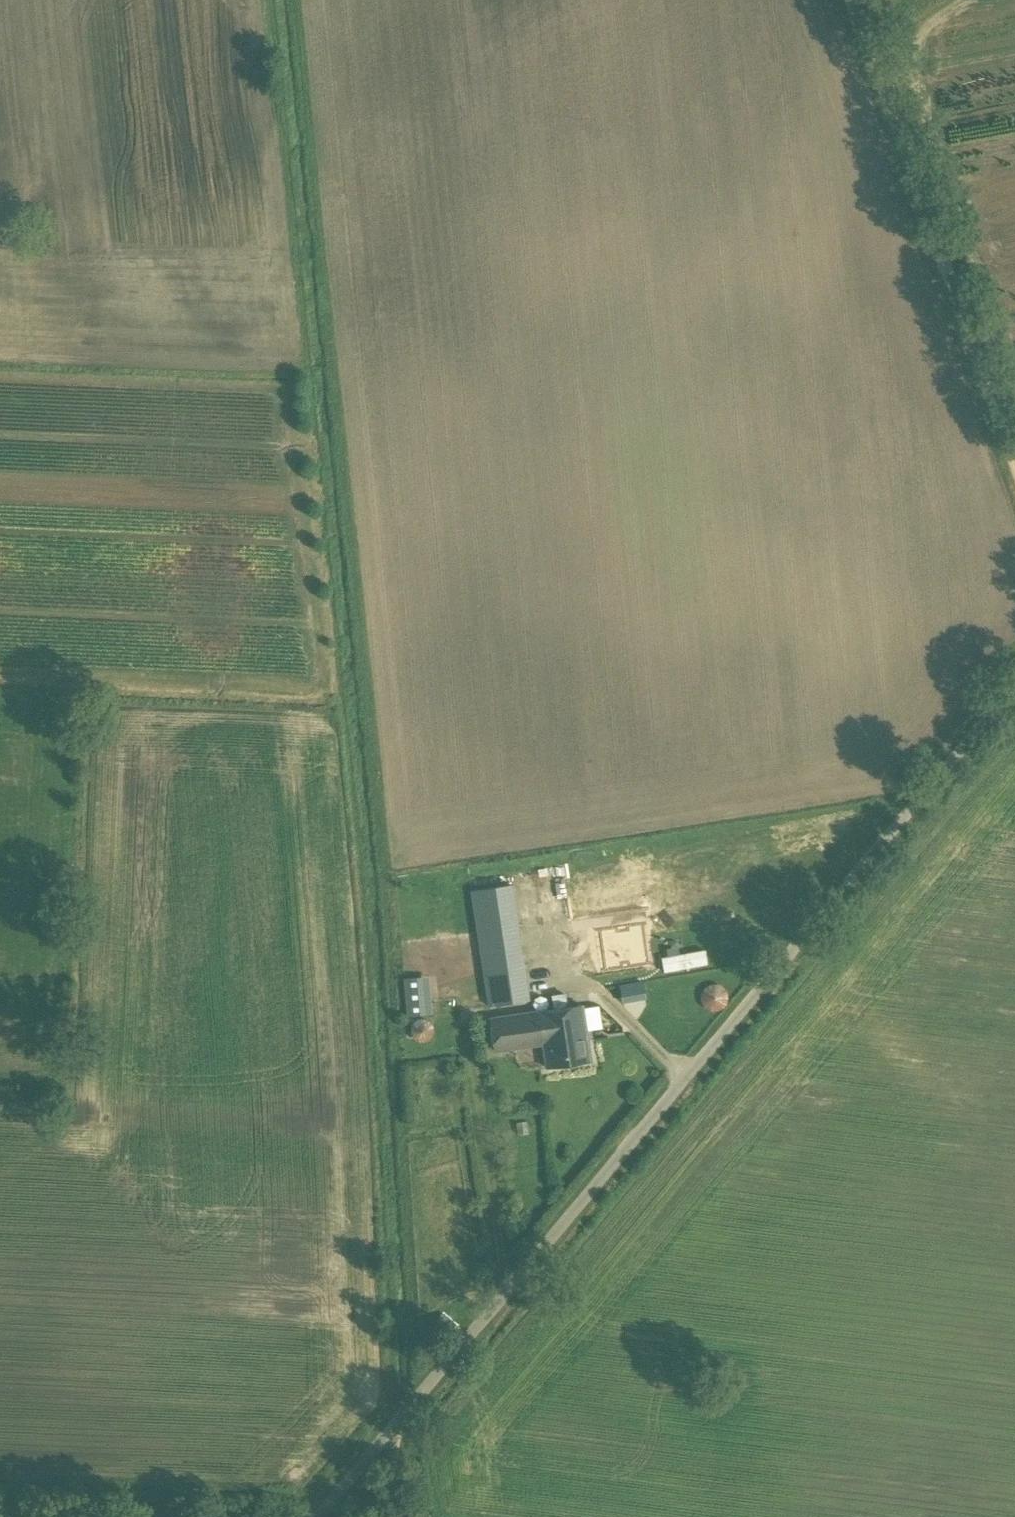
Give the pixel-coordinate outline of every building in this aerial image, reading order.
[(487,1007),(531,1000),(514,884),(470,891),(487,1007)] [(600,929),(606,971),(624,968),(623,964),(628,963),(629,967),(649,964),(643,922),(627,925),(627,930),(619,932),(618,926),(600,929)] [(642,981),(631,983),(634,1000),(645,998),(642,981)] [(726,1005),(726,984),(706,984),(706,1005),(726,1005)] [(582,1005),(567,1007),(565,993),(551,995),(554,1009),(551,1010),(491,1019),(495,1050),(543,1043),(547,1067),(566,1064),(590,1060),(582,1005)] [(431,1000),(405,1003),(407,1016),(432,1013),(431,1000)]
